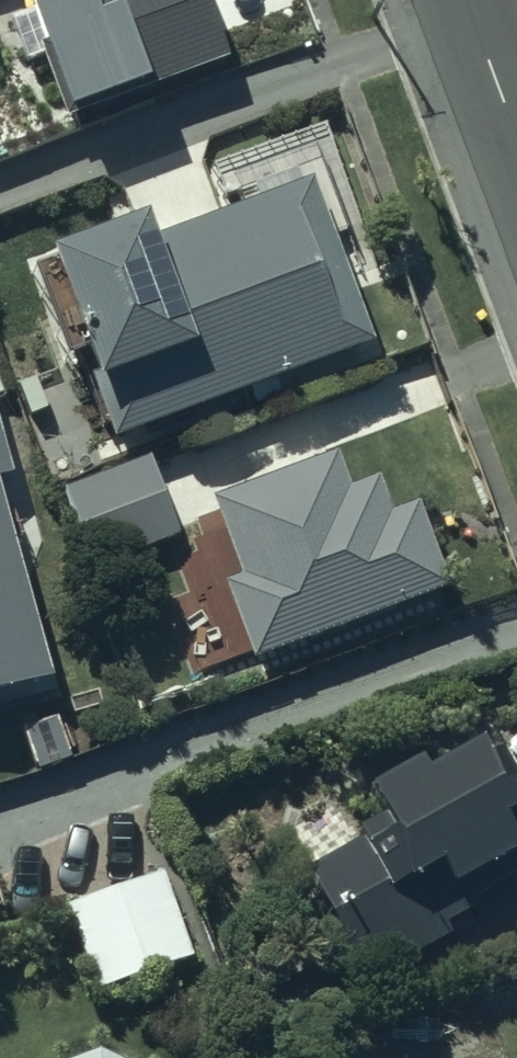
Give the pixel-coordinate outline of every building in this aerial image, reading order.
[(55,115),(110,95),(113,103),(221,64),(198,0),(14,0),(55,115)] [(126,222),(42,255),(45,264),(28,270),(56,345),(72,339),(108,437),(92,443),(101,465),(133,453),(126,435),(289,375),(295,390),(324,379),(319,365),(370,346),(310,181),(135,246),(126,222)] [(144,455),(58,489),(90,570),(176,536),(144,455)] [(216,582),(246,664),(441,593),(408,503),(383,512),(372,481),(342,492),(329,456),(205,501),(233,576),(216,582)] [(18,686),(0,619),(0,691),(18,686)] [(496,748),(479,758),(471,742),(418,771),(411,759),(357,788),(373,816),(359,824),(338,785),(280,817),(308,867),(300,872),(352,964),(392,943),(399,956),(447,932),(471,978),(516,955),(516,786),(496,748)] [(162,872),(62,905),(91,993),(191,959),(162,872)]
